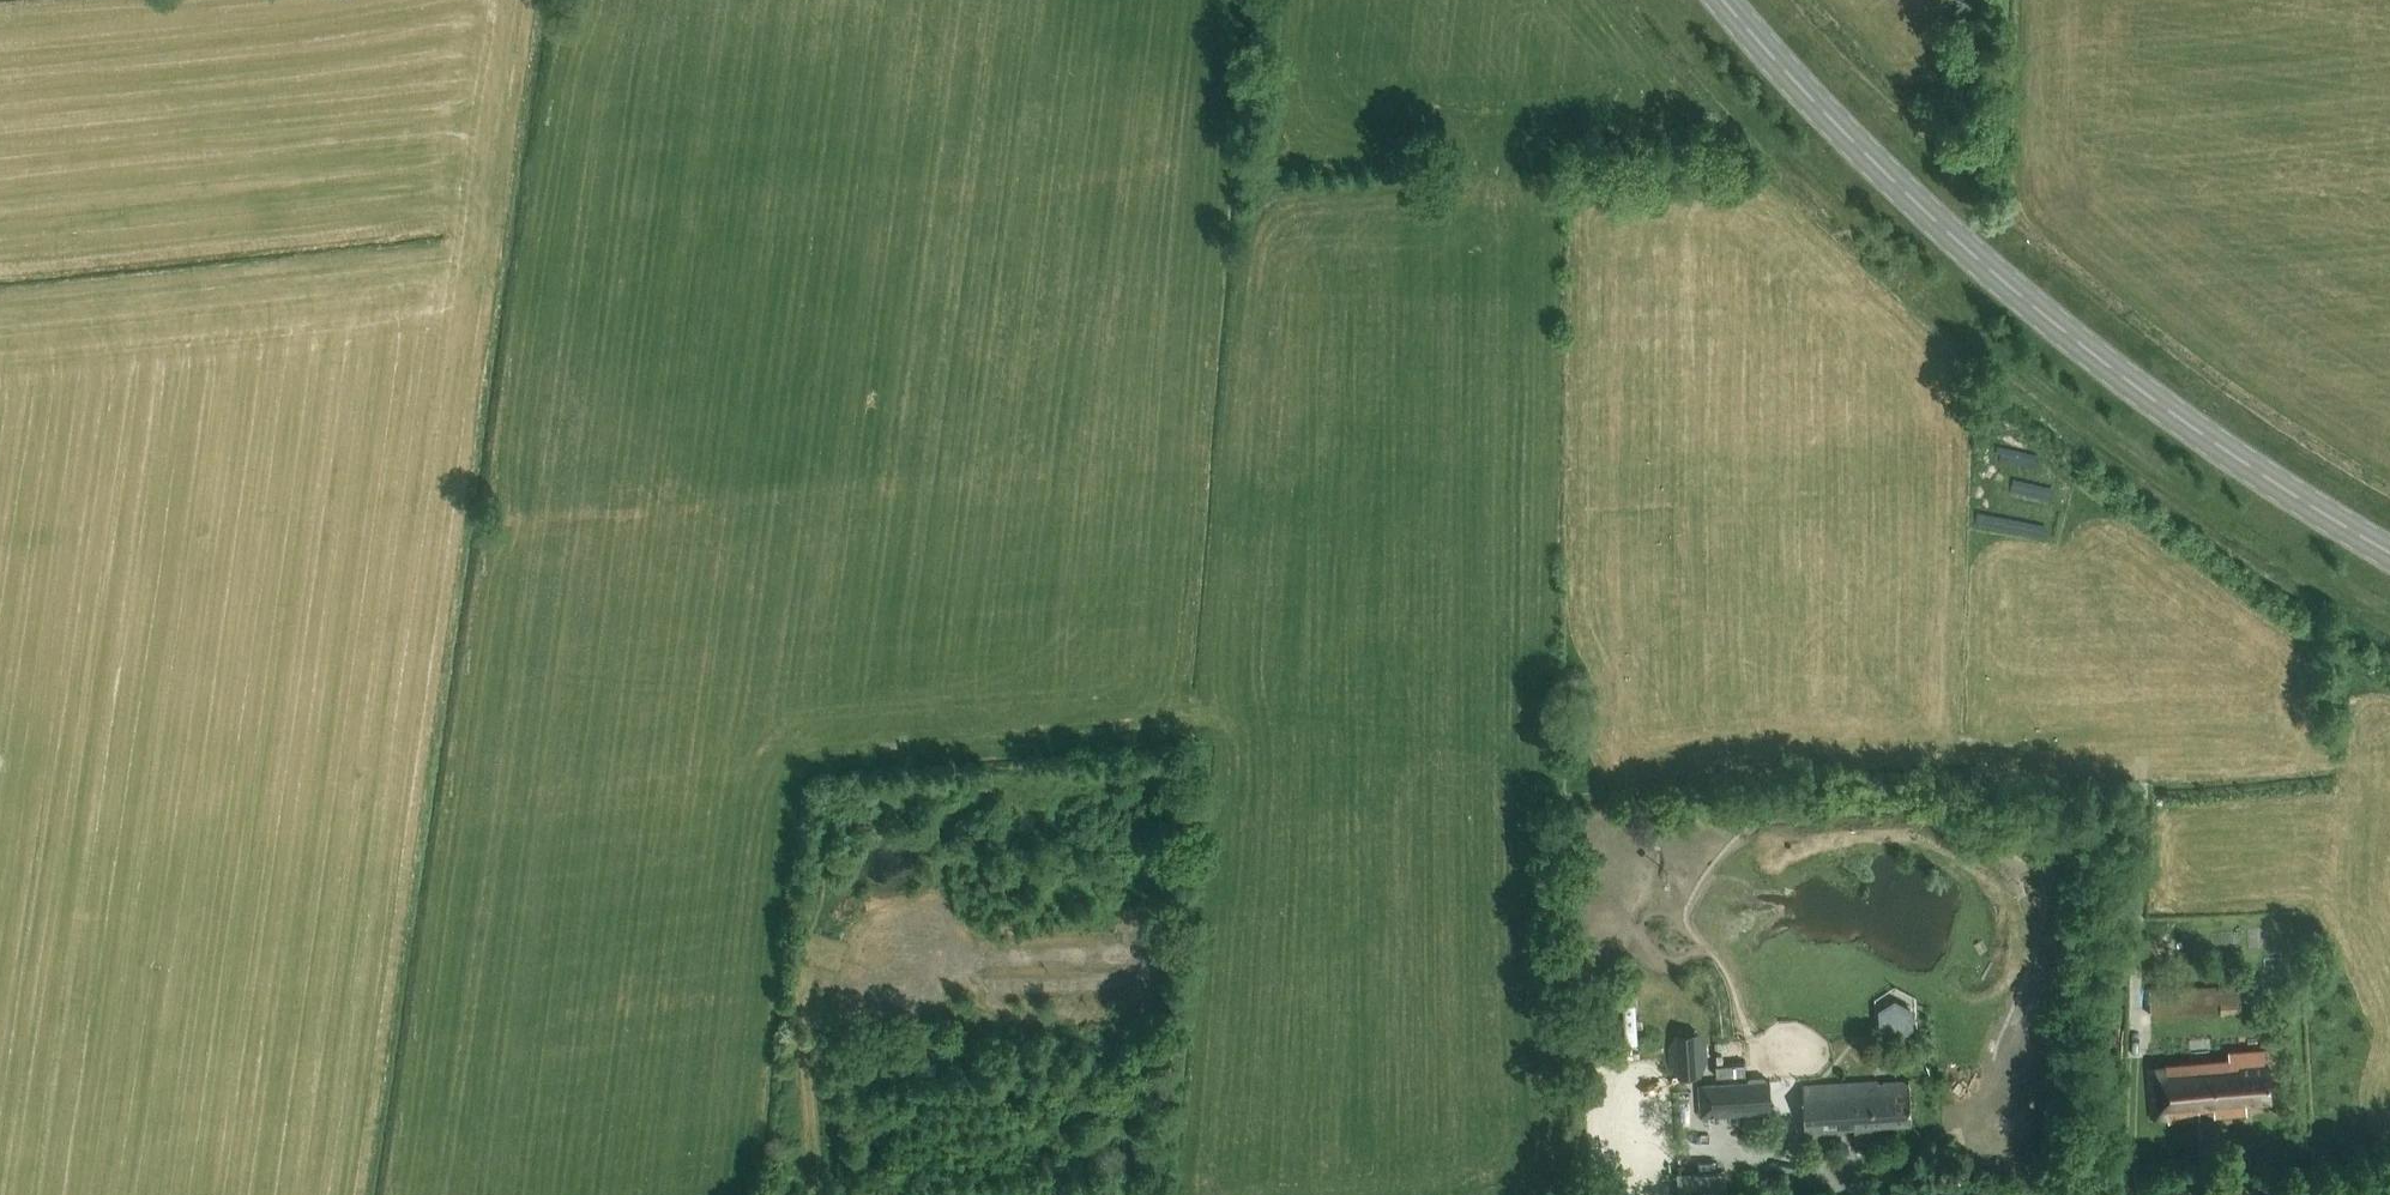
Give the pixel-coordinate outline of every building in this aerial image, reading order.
[(2239,1011),(2238,984),(2148,988),(2149,1015),(2239,1011)] [(1912,1007),(1894,998),(1878,1009),(1879,1029),(1896,1037),(1914,1027),(1912,1007)] [(1675,1034),(1668,1047),(1670,1064),(1679,1077),(1701,1075),(1707,1061),(1706,1045),(1697,1032),(1675,1034)] [(2249,1114),(2248,1103),(2274,1100),(2268,1048),(2229,1052),(2230,1061),(2149,1070),(2155,1120),(2171,1118),(2171,1125),(2202,1121),(2201,1107),(2216,1106),(2217,1118),(2249,1114)] [(1769,1112),(1767,1079),(1697,1083),(1698,1116),(1711,1115),(1711,1110),(1724,1110),(1724,1114),(1769,1112)] [(1880,1125),(1912,1123),(1909,1081),(1878,1083),(1878,1081),(1802,1087),(1806,1142),(1840,1140),(1840,1128),(1854,1127),(1855,1138),(1881,1137),(1880,1125)]
